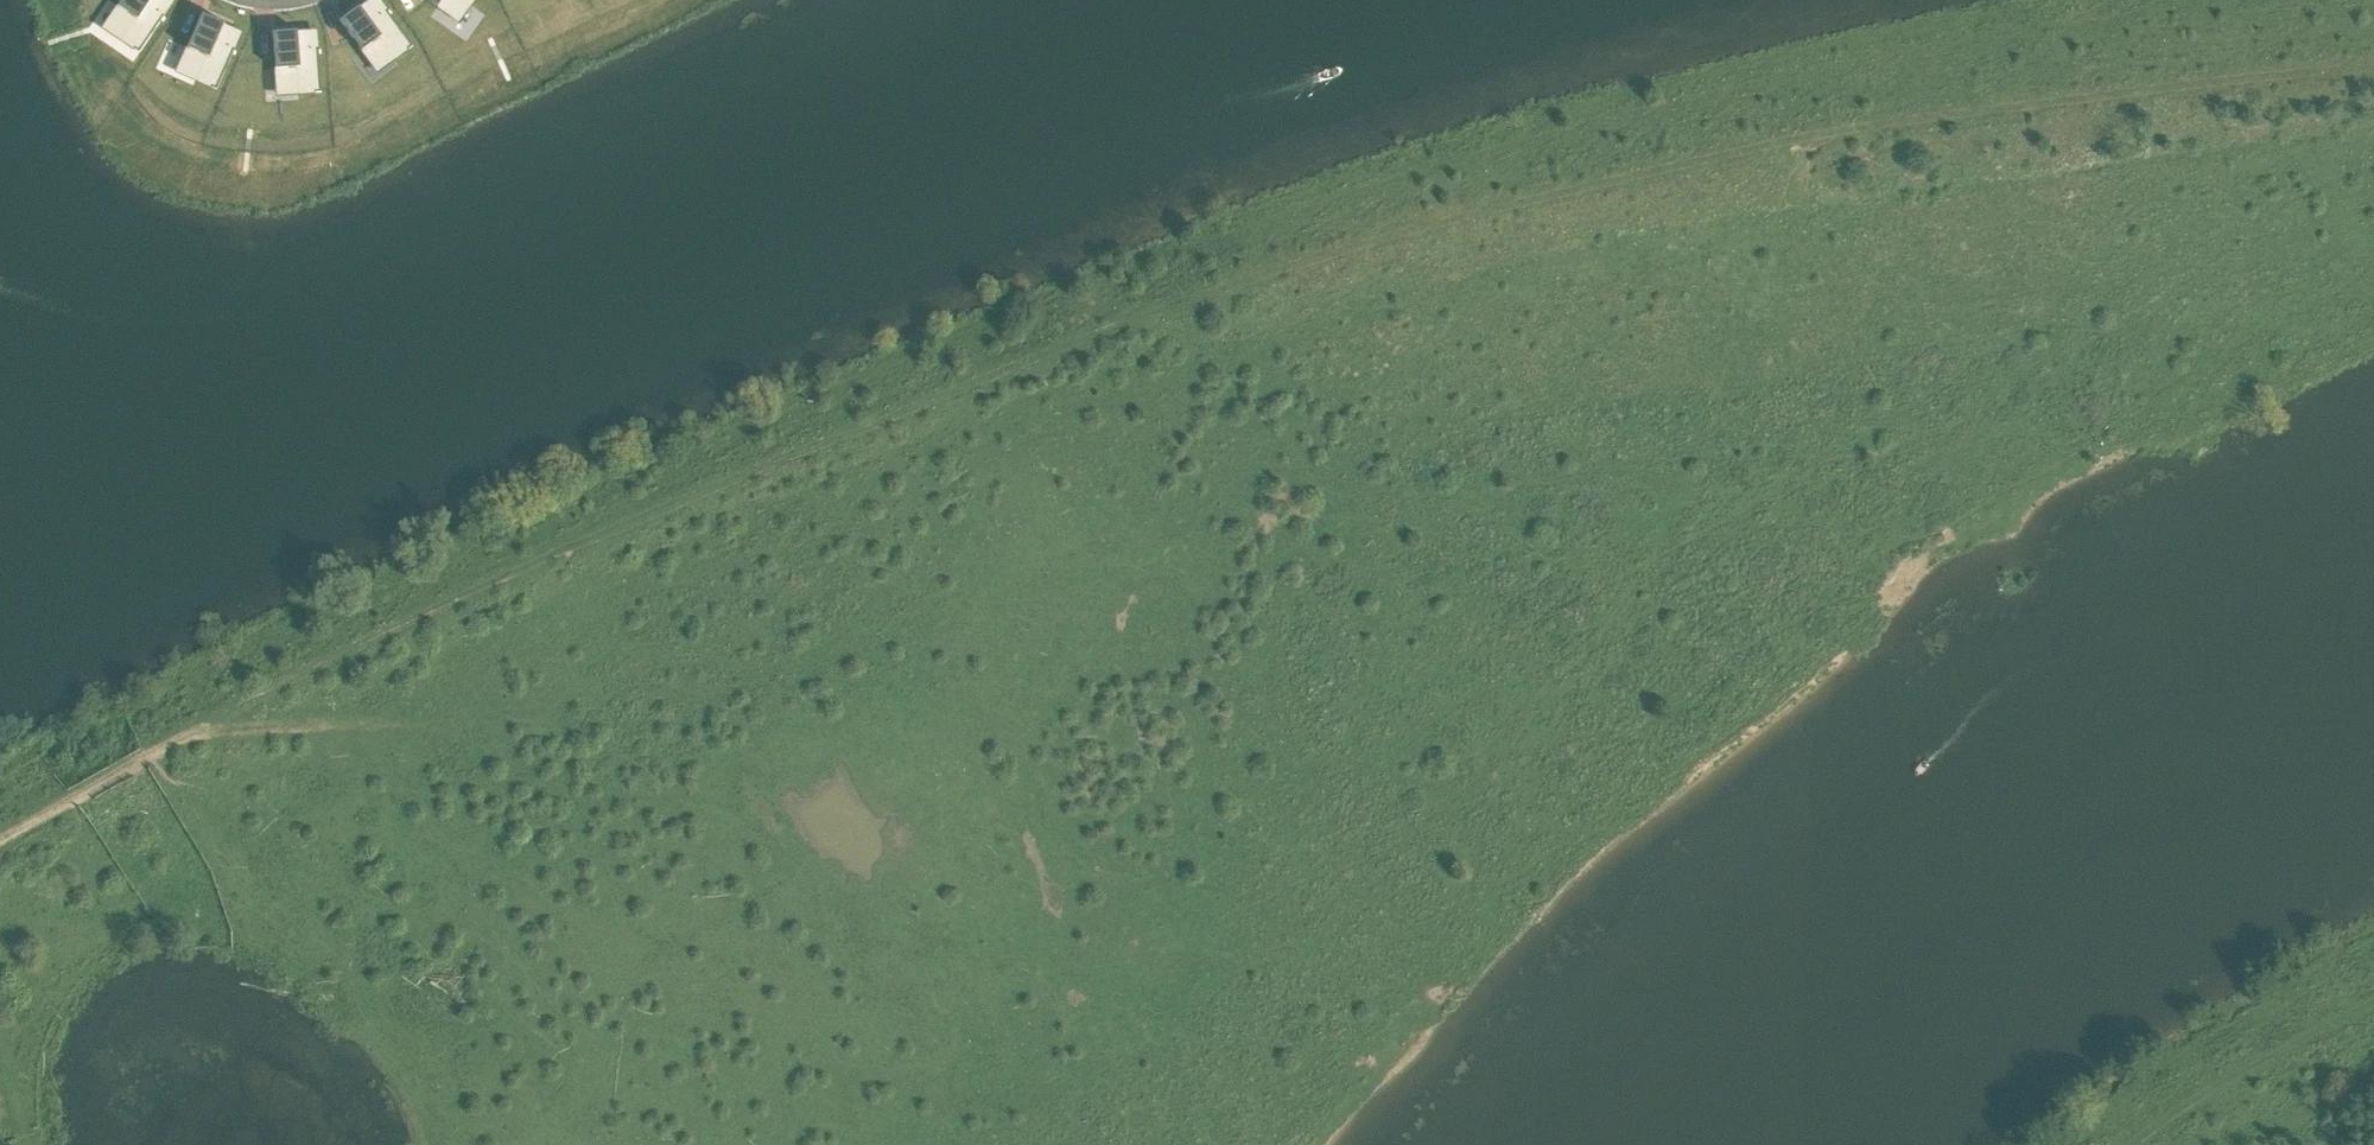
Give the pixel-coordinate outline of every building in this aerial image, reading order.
[(123,4),(138,15),(121,38),(138,49),(171,3),(167,0),(126,0),(123,4)] [(342,23),(361,47),(376,35),(391,54),(410,39),(380,0),(378,0),(360,14),(358,11),(342,23)] [(436,8),(441,0),(424,0),(436,8)] [(223,22),(202,14),(189,44),(210,53),(199,81),(221,90),(243,37),(221,28),(223,22)] [(297,29),(276,31),(280,66),(302,64),(305,92),(323,90),(317,33),(298,35),(297,29)]
